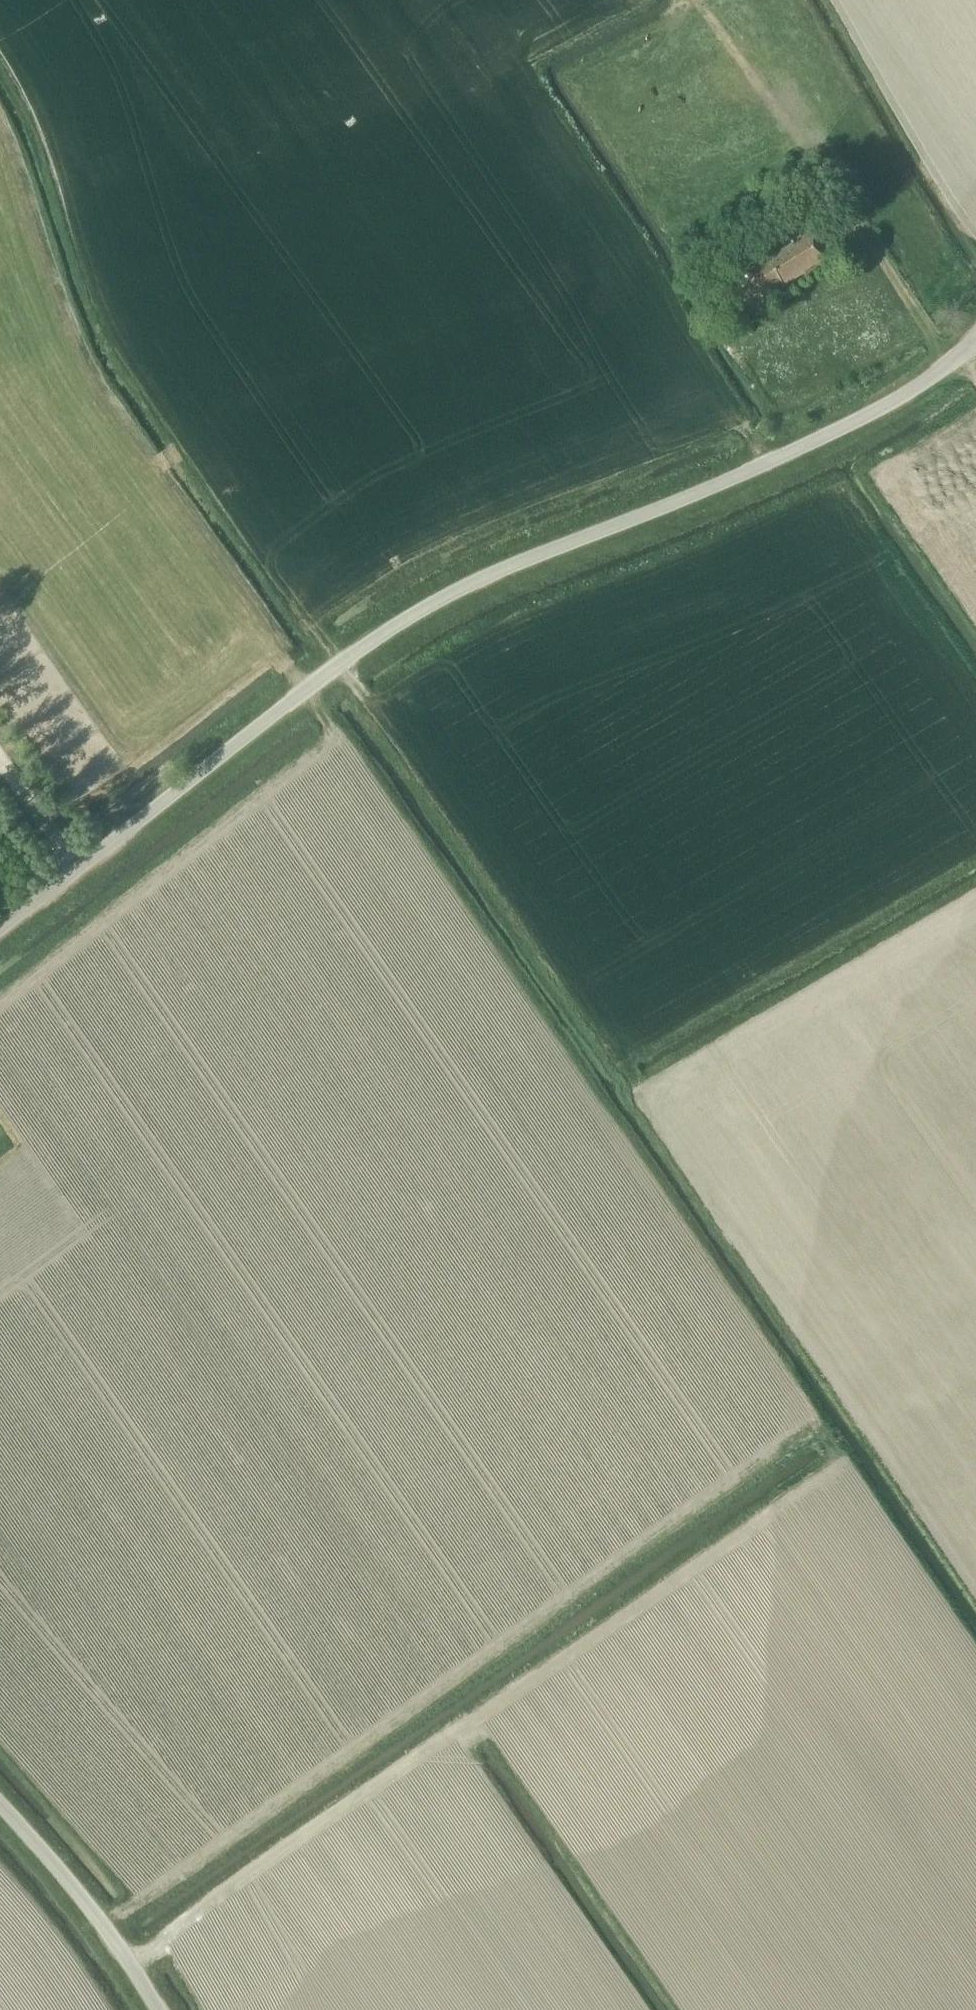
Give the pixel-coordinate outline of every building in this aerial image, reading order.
[(783,283),(804,271),(803,270),(825,256),(812,231),(746,271),(759,293),(781,280),(783,283)]
